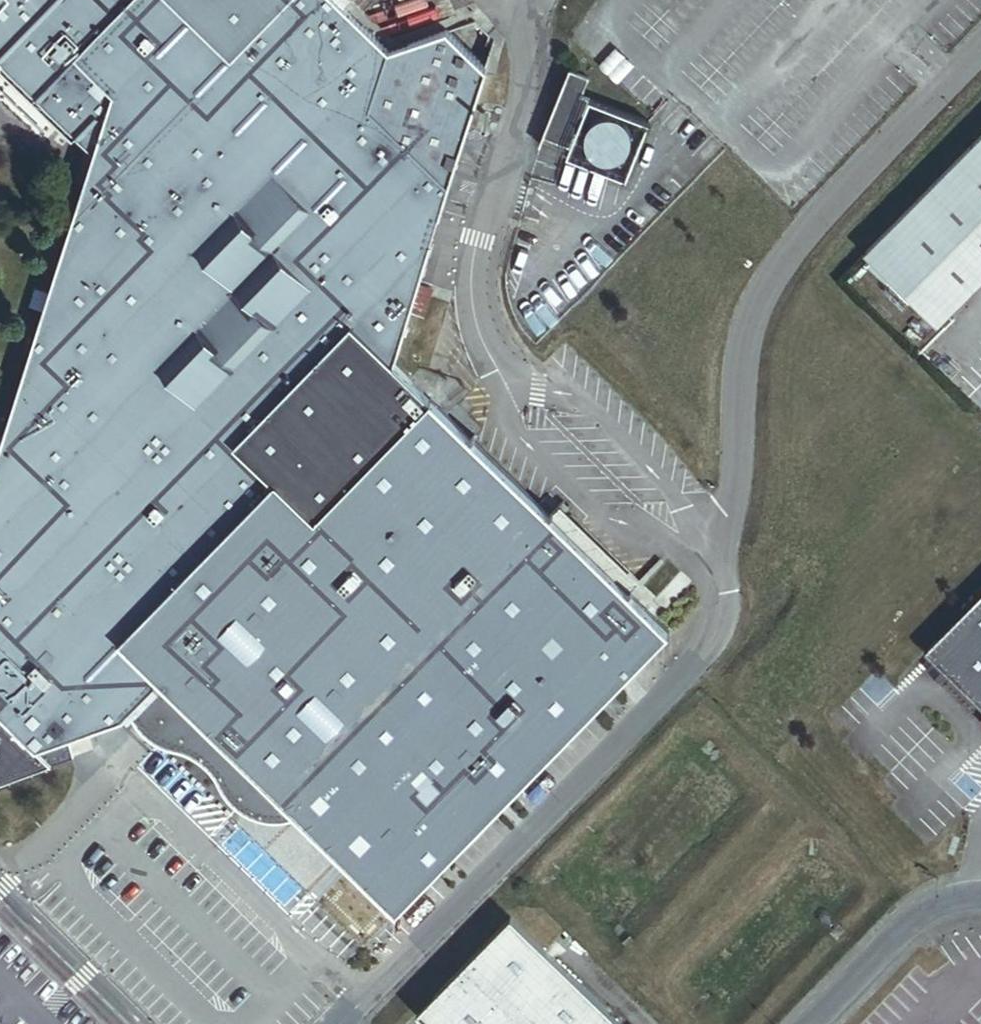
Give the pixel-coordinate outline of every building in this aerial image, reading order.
[(94,150),(5,442),(0,458),(0,782),(73,756),(66,737),(121,716),(145,692),(158,678),(271,787),(397,909),(667,631),(392,362),(435,228),(485,70),(446,30),(390,47),(342,0),(0,0),(0,59),(94,150)] [(619,78),(636,60),(598,23),(581,41),(619,78)] [(594,161),(600,166),(607,168),(614,168),(621,166),(627,161),(631,155),(633,148),(632,141),(629,134),(625,129),(618,125),(611,124),(604,125),(597,128),(592,134),(589,141),(588,148),(590,155),(594,161)] [(864,252),(937,325),(980,281),(980,134),(864,252)] [(925,651),(980,706),(980,595),(925,651)] [(510,918),(417,1013),(429,1023),(619,1023),(510,918)]
